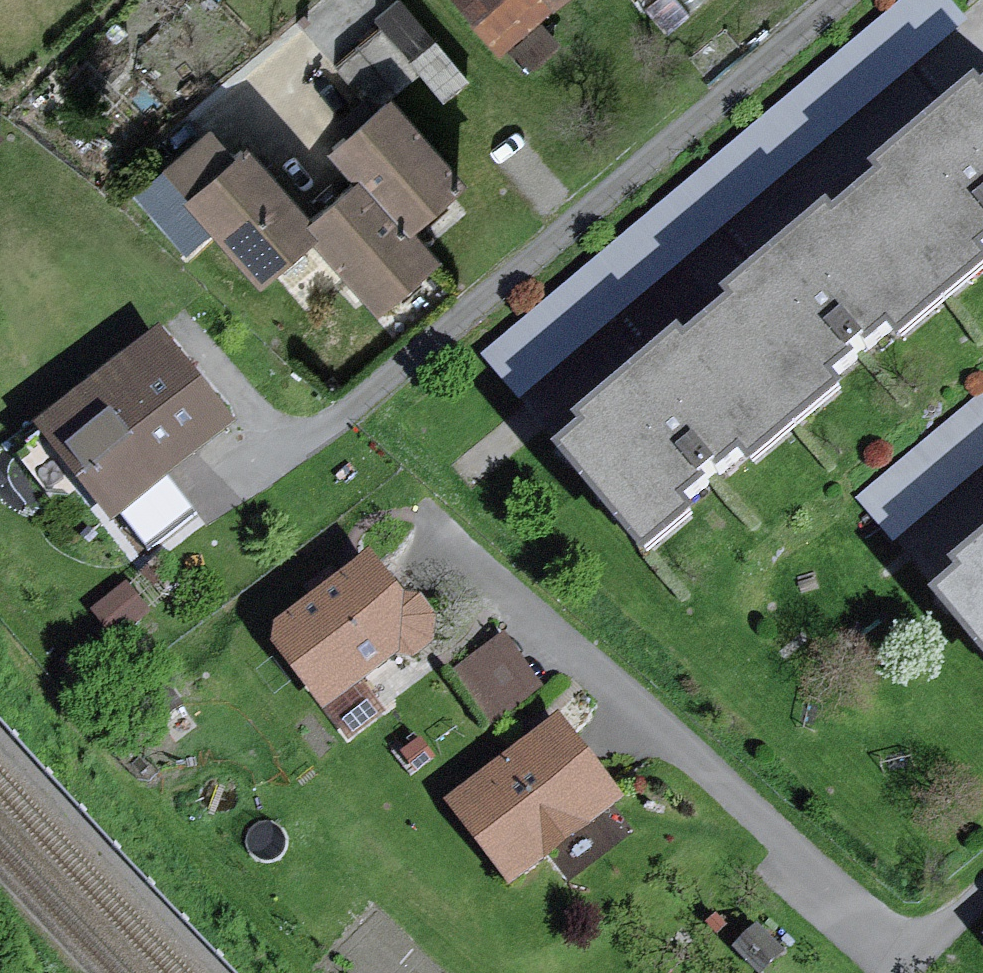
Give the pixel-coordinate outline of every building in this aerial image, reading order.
[(568,0),(447,0),(496,59),(568,0)] [(484,344),(523,390),(973,13),(961,0),(895,0),(484,344)] [(468,91),(403,6),(376,26),(385,38),(336,74),(353,97),(367,86),(386,110),(420,87),(440,112),(468,91)] [(567,444),(655,550),(705,508),(694,494),(748,449),(762,466),(859,385),(844,367),(894,326),(906,340),(982,276),(982,81),(881,166),(890,175),(849,209),(842,201),(736,290),(743,299),(699,336),(692,327),(585,415),(592,424),(567,444)] [(460,198),(386,110),(329,157),(356,189),(312,226),(251,153),(236,165),(211,135),(163,174),(264,294),(316,252),(377,324),(442,270),(414,237),(460,198)] [(167,341),(22,451),(56,494),(76,479),(117,533),(241,438),(167,341)] [(854,490),(892,534),(982,456),(982,381),(854,490)] [(933,587),(982,645),(982,526),(952,552),(961,563),(933,587)] [(378,565),(280,635),(279,657),(333,723),(410,660),(423,660),(438,648),(444,630),(434,610),(417,606),(378,565)] [(159,570),(96,616),(133,666),(168,641),(151,618),(179,598),(159,570)] [(505,636),(451,672),(490,731),(545,695),(505,636)] [(566,723),(453,805),(516,890),(628,807),(566,723)]
